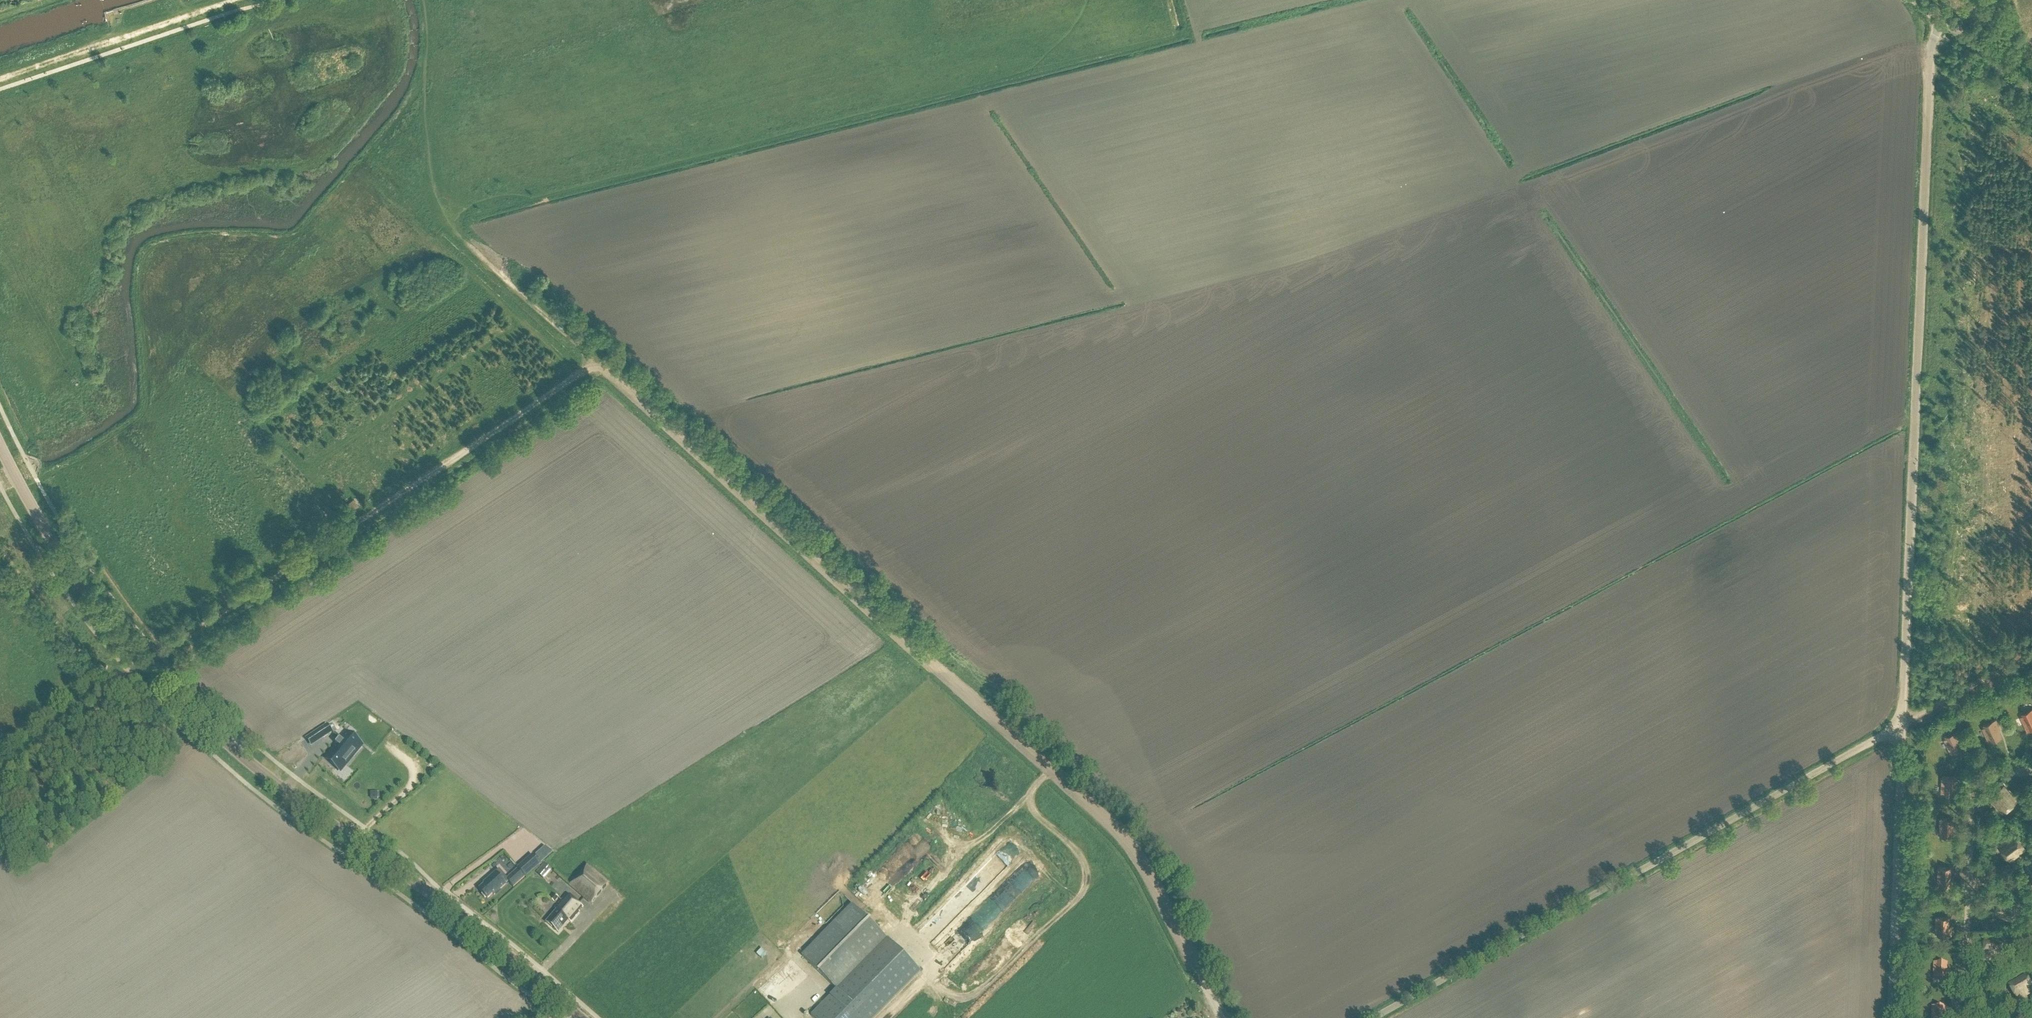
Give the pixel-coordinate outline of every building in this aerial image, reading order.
[(2023,713),(2024,715),(2021,716),(2028,730),(2031,729),(2031,709),(2023,713)] [(1996,719),(1984,724),(1985,726),(1983,727),(1990,742),(2001,736),(1998,729),(2000,728),(1996,719)] [(319,731),(307,739),(312,747),(324,739),(332,733),(327,726),(319,731)] [(1958,730),(1946,736),(1947,737),(1945,739),(1952,753),(1963,748),(1960,740),(1962,739),(1958,730)] [(341,773),(347,766),(362,747),(347,735),(326,760),(337,769),(341,773)] [(323,758),(335,746),(329,740),(317,753),(323,758)] [(1944,794),(1957,794),(1958,784),(1955,784),(1955,776),(1943,775),(1942,791),(1945,791),(1944,794)] [(1991,798),(1991,797),(2003,811),(2002,811),(2003,811),(2017,800),(2016,799),(2016,800),(2004,786),(2005,786),(2004,785),(1990,797),(1991,798)] [(1943,834),(1943,836),(1955,836),(1956,826),(1953,826),(1953,818),(1941,818),(1940,833),(1943,834)] [(2025,848),(2026,848),(2015,833),(2014,834),(2015,834),(2001,845),(2000,844),(2000,845),(2011,859),(2011,858),(2025,848)] [(541,865),(553,854),(545,847),(535,856),(540,860),(538,862),(541,865)] [(509,884),(514,890),(526,879),(527,881),(542,867),(541,865),(538,862),(533,857),(518,870),(519,871),(507,881),(507,882),(509,884)] [(542,876),(550,870),(546,866),(539,872),(542,876)] [(1941,884),(1953,885),(1954,875),(1951,875),(1951,867),(1939,866),(1938,882),(1941,882),(1941,884)] [(609,886),(587,867),(570,888),(592,906),(609,886)] [(546,880),(554,872),(551,869),(543,877),(546,880)] [(507,887),(509,884),(507,882),(507,881),(500,873),(497,875),(484,886),(485,887),(480,892),(488,901),(493,896),(494,897),(507,887)] [(836,892),(814,910),(818,914),(823,910),(829,917),(826,920),(828,922),(848,905),(836,892)] [(547,925),(559,935),(569,923),(571,925),(584,910),(568,896),(555,911),(558,913),(547,925)] [(556,896),(552,901),(556,905),(561,900),(556,896)] [(802,957),(837,991),(887,940),(853,906),(802,957)] [(1938,934),(1951,935),(1952,925),(1949,925),(1949,917),(1937,916),(1936,932),(1939,932),(1938,934)] [(770,935),(762,942),(768,948),(775,941),(770,935)] [(887,940),(837,991),(811,1017),(812,1017),(876,1017),(921,973),(887,940)] [(1985,960),(2003,960),(2003,961),(2004,961),(2004,942),(2003,942),(2003,943),(1986,943),(1986,942),(1985,942),(1985,960)] [(750,955),(757,962),(767,953),(759,945),(750,955)] [(1947,973),(1947,965),(1935,964),(1934,980),(1937,980),(1937,982),(1949,983),(1950,973),(1947,973)] [(2025,977),(2025,978),(2010,987),(2010,986),(2009,986),(2018,1002),(2019,1002),(2018,1001),(2031,993),(2031,988),(2025,977)] [(1945,1017),(1946,1009),(1933,1008),(1932,1017),(1948,1017),(1945,1017)]
